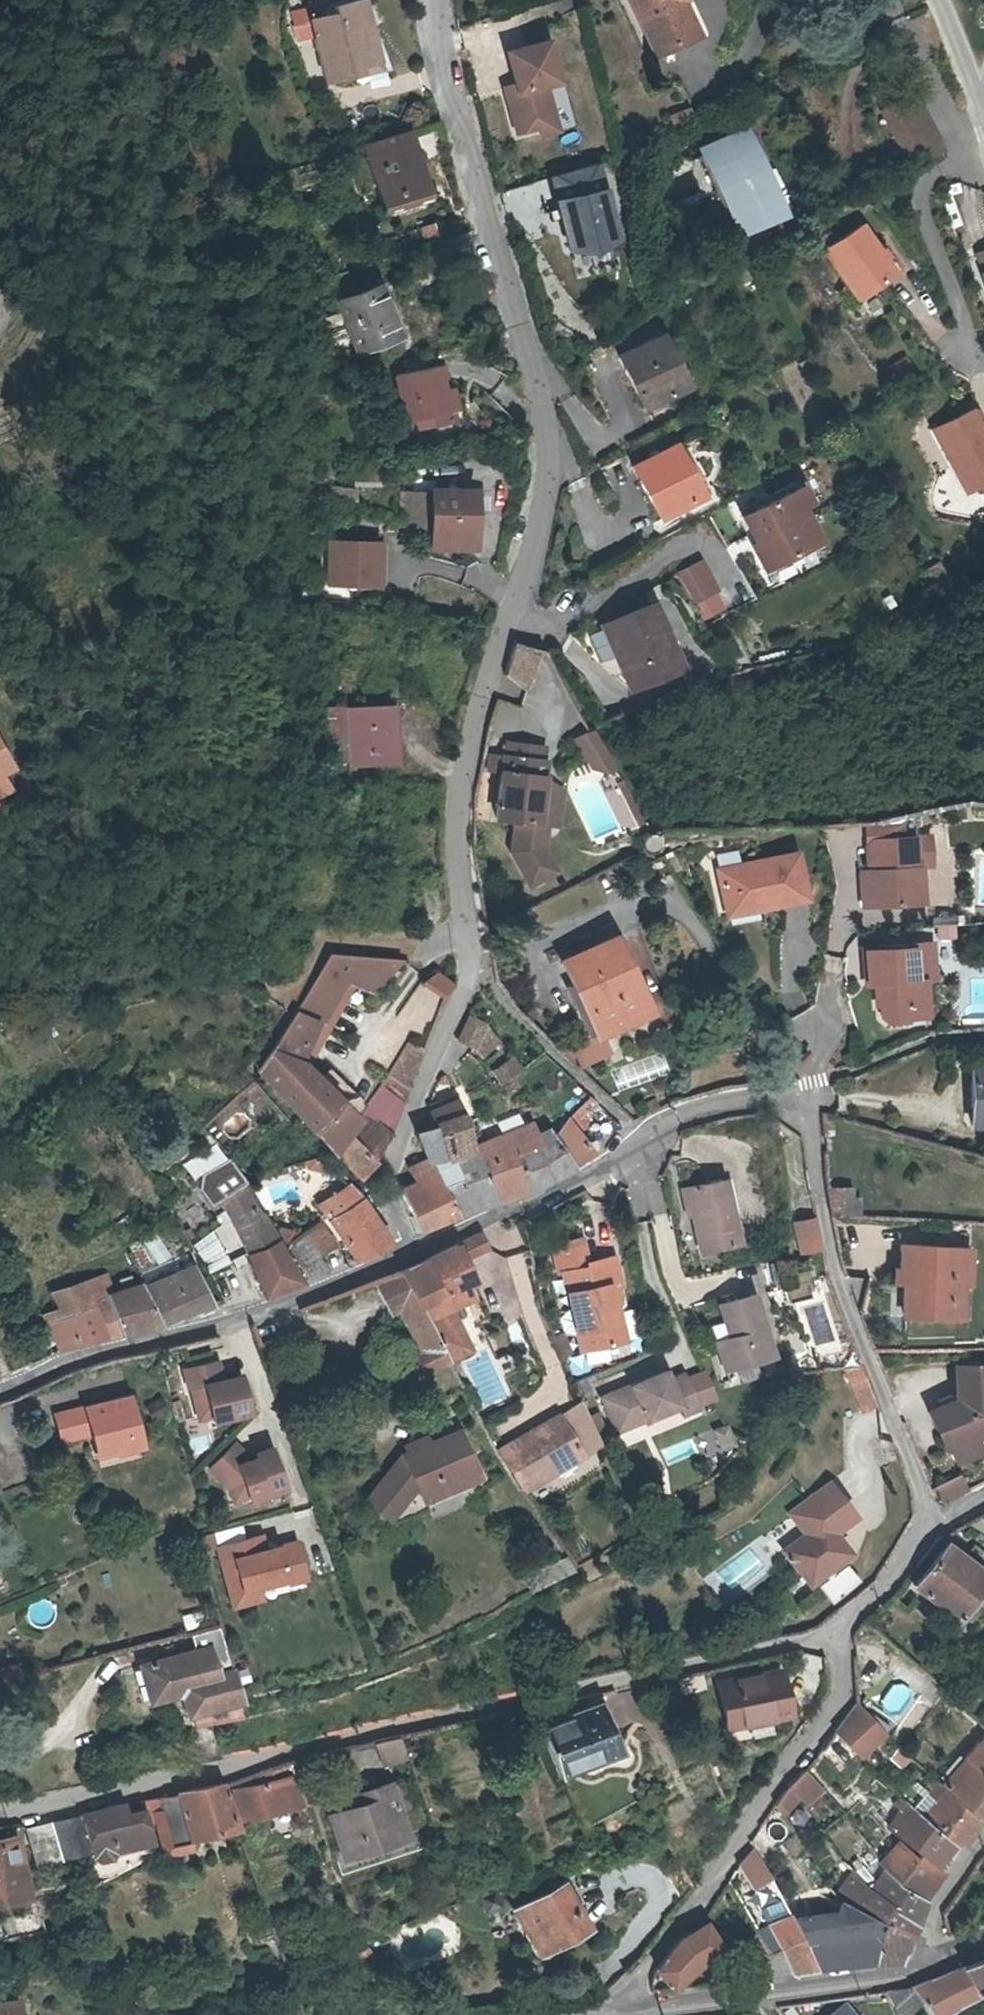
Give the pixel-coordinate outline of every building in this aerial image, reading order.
[(351,13),(346,0),(333,0),(309,8),(319,39),(343,31),(339,22),(353,18),(351,13)] [(707,0),(655,0),(682,57),(718,40),(702,8),(709,3),(707,0)] [(339,22),(343,31),(358,74),(386,65),(384,57),(401,51),(384,1),(351,13),(353,18),(339,22)] [(549,41),(507,52),(517,93),(507,95),(517,134),(555,124),(545,86),(559,82),(549,41)] [(554,99),(562,126),(574,123),(566,96),(554,99)] [(675,126),(696,118),(691,106),(670,114),(675,126)] [(444,142),(441,135),(437,122),(365,144),(384,212),(428,198),(416,152),(444,142)] [(748,144),(710,165),(723,187),(721,188),(743,229),(783,207),(748,144)] [(593,170),(552,183),(559,207),(557,208),(571,252),(614,239),(593,170)] [(896,276),(863,224),(826,248),(859,300),(896,276)] [(975,258),(983,282),(983,254),(975,258)] [(365,346),(409,331),(393,281),(348,295),(351,305),(324,314),(331,335),(358,325),(365,346)] [(684,386),(657,337),(618,358),(644,407),(684,386)] [(906,355),(891,363),(900,378),(914,369),(906,355)] [(443,374),(403,369),(396,412),(437,418),(443,374)] [(983,489),(983,436),(965,411),(930,435),(961,479),(973,496),(983,489)] [(705,495),(677,444),(635,468),(662,518),(705,495)] [(491,527),(485,490),(484,481),(440,486),(444,521),(446,532),(491,527)] [(805,506),(794,484),(736,515),(752,545),(747,548),(763,578),(817,549),(796,510),(805,506)] [(444,521),(440,486),(429,486),(431,494),(434,522),(444,521)] [(396,564),(392,535),(344,540),(350,587),(406,581),(403,563),(396,564)] [(677,571),(693,605),(720,592),(704,558),(677,571)] [(671,657),(651,597),(604,615),(628,685),(676,669),(671,657)] [(526,683),(537,645),(517,639),(506,670),(526,683)] [(353,766),(395,766),(396,706),(354,706),(352,754),(331,754),(331,782),(352,783),(353,766)] [(498,815),(518,816),(547,819),(558,820),(561,787),(543,784),(546,757),(541,756),(542,744),(507,740),(506,752),(504,752),(498,815)] [(12,765),(0,744),(0,772),(12,765)] [(9,787),(0,773),(0,792),(9,787)] [(547,819),(518,816),(514,849),(531,880),(557,866),(544,843),(547,819)] [(875,821),(870,821),(871,839),(897,837),(895,816),(875,821)] [(646,835),(640,834),(639,844),(640,848),(644,851),(648,853),(653,852),(657,849),(659,845),(659,830),(659,828),(643,829),(646,835)] [(932,834),(916,836),(919,866),(923,866),(935,865),(932,834)] [(871,839),(874,874),(877,906),(926,902),(923,866),(919,866),(916,836),(897,837),(871,839)] [(798,847),(718,865),(729,904),(764,896),(766,904),(768,904),(809,894),(798,847)] [(870,906),(877,906),(874,874),(867,875),(870,906)] [(764,896),(729,904),(733,916),(769,908),(768,904),(766,904),(764,896)] [(647,1008),(612,937),(567,959),(603,1030),(647,1008)] [(937,943),(866,948),(868,978),(881,977),(881,985),(877,985),(879,1006),(883,1006),(883,1017),(893,1025),(933,1021),(929,980),(940,980),(937,943)] [(334,1152),(346,1135),(357,1119),(318,1079),(305,1067),(300,1061),(316,1023),(321,1025),(345,982),(373,994),(403,960),(331,954),(257,1068),(334,1152)] [(431,971),(424,987),(447,996),(454,981),(431,971)] [(475,1048),(487,1024),(473,1016),(460,1040),(475,1048)] [(305,1067),(329,1029),(321,1025),(316,1023),(300,1061),(305,1067)] [(487,1024),(475,1048),(485,1051),(501,1038),(487,1024)] [(573,1045),(591,1062),(623,1046),(613,1025),(603,1030),(573,1045)] [(409,1046),(388,1075),(410,1087),(424,1049),(409,1046)] [(515,1054),(503,1062),(511,1075),(525,1067),(515,1054)] [(511,1075),(503,1062),(496,1067),(504,1079),(511,1075)] [(973,1067),(976,1123),(983,1122),(983,1066),(973,1067)] [(328,1069),(318,1079),(357,1119),(362,1111),(365,1107),(328,1069)] [(445,1073),(439,1082),(450,1083),(445,1073)] [(388,1075),(382,1084),(404,1100),(410,1087),(388,1075)] [(362,1111),(389,1134),(404,1100),(382,1084),(365,1107),(362,1111)] [(471,1151),(471,1147),(465,1114),(457,1098),(433,1108),(439,1125),(451,1158),(471,1151)] [(577,1118),(597,1103),(590,1098),(572,1114),(577,1118)] [(357,1119),(346,1135),(371,1160),(389,1134),(362,1111),(357,1119)] [(547,1129),(536,1135),(536,1136),(512,1147),(525,1188),(549,1177),(592,1155),(587,1147),(568,1118),(552,1135),(547,1129)] [(536,1136),(536,1135),(531,1122),(477,1145),(496,1201),(525,1188),(512,1147),(536,1136)] [(419,1133),(429,1161),(459,1217),(496,1201),(477,1145),(471,1147),(471,1151),(451,1158),(439,1125),(419,1133)] [(371,1160),(346,1135),(334,1152),(357,1178),(371,1160)] [(204,1193),(230,1176),(218,1160),(192,1180),(192,1181),(193,1180),(204,1193)] [(419,1230),(459,1217),(429,1161),(410,1168),(416,1184),(400,1191),(419,1230)] [(683,1184),(689,1211),(695,1209),(702,1247),(740,1240),(727,1175),(683,1184)] [(214,1213),(223,1209),(233,1225),(246,1254),(273,1240),(237,1187),(230,1176),(204,1193),(199,1197),(214,1213)] [(326,1217),(356,1258),(391,1243),(360,1199),(359,1199),(347,1184),(346,1185),(317,1205),(326,1217)] [(841,1189),(840,1196),(852,1197),(852,1191),(841,1189)] [(850,1215),(852,1197),(840,1196),(828,1195),(831,1215),(850,1215)] [(798,1254),(823,1250),(817,1217),(793,1221),(798,1254)] [(317,1222),(302,1233),(317,1255),(334,1246),(317,1222)] [(425,1319),(451,1306),(470,1295),(466,1284),(474,1280),(464,1258),(486,1247),(480,1232),(425,1259),(441,1293),(418,1305),(425,1319)] [(302,1233),(295,1237),(287,1243),(307,1279),(329,1271),(317,1255),(302,1233)] [(273,1240),(246,1254),(264,1296),(293,1284),(296,1275),(273,1240)] [(556,1248),(561,1271),(565,1270),(582,1346),(622,1337),(615,1305),(612,1306),(610,1299),(619,1297),(616,1284),(621,1283),(614,1252),(589,1258),(586,1242),(556,1248)] [(903,1313),(949,1315),(950,1282),(960,1282),(967,1283),(968,1244),(899,1243),(898,1266),(903,1266),(903,1281),(903,1313)] [(425,1259),(399,1270),(418,1305),(441,1293),(425,1259)] [(903,1266),(898,1266),(893,1266),(892,1280),(903,1281),(903,1266)] [(160,1286),(146,1292),(158,1319),(183,1315),(186,1314),(209,1305),(189,1267),(157,1281),(160,1286)] [(239,1297),(231,1281),(225,1269),(207,1277),(218,1302),(220,1307),(239,1297)] [(421,1374),(447,1358),(425,1319),(418,1305),(399,1270),(371,1280),(389,1312),(397,1306),(420,1350),(410,1356),(421,1374)] [(59,1306),(63,1316),(90,1303),(89,1299),(106,1294),(122,1333),(160,1323),(158,1319),(146,1292),(141,1281),(112,1291),(104,1273),(54,1293),(59,1306)] [(480,1293),(474,1280),(466,1284),(470,1295),(472,1297),(480,1293)] [(950,1282),(949,1315),(959,1316),(960,1282),(950,1282)] [(721,1300),(727,1316),(713,1320),(725,1366),(775,1353),(758,1290),(721,1300)] [(63,1316),(48,1322),(57,1350),(75,1345),(122,1333),(106,1294),(89,1299),(90,1303),(63,1316)] [(59,1306),(45,1312),(48,1322),(63,1316),(59,1306)] [(473,1347),(451,1306),(425,1319),(447,1358),(448,1360),(473,1347)] [(218,1361),(185,1369),(198,1420),(213,1417),(215,1423),(252,1414),(243,1376),(224,1381),(218,1361)] [(860,1415),(879,1408),(864,1364),(845,1371),(860,1415)] [(935,1429),(941,1427),(948,1445),(971,1435),(983,1430),(983,1365),(957,1365),(957,1396),(958,1400),(940,1407),(928,1412),(935,1429)] [(671,1376),(667,1367),(603,1394),(618,1428),(682,1401),(685,1411),(699,1405),(697,1401),(686,1377),(684,1371),(671,1376)] [(704,1369),(686,1377),(697,1401),(715,1393),(704,1369)] [(580,1393),(592,1389),(587,1377),(574,1381),(580,1393)] [(89,1432),(93,1451),(113,1446),(114,1452),(141,1445),(127,1396),(54,1414),(60,1439),(89,1432)] [(577,1397),(570,1401),(597,1443),(600,1441),(599,1440),(577,1397)] [(570,1460),(597,1443),(570,1401),(498,1450),(519,1488),(522,1488),(524,1490),(570,1460)] [(597,1411),(588,1414),(599,1440),(607,1435),(597,1411)] [(942,1447),(948,1445),(941,1427),(935,1429),(942,1447)] [(418,1486),(421,1494),(475,1470),(458,1430),(427,1443),(408,1451),(404,1453),(366,1501),(390,1519),(415,1488),(418,1486)] [(977,1449),(971,1435),(948,1445),(954,1459),(977,1449)] [(408,1451),(427,1443),(425,1436),(405,1445),(408,1451)] [(235,1502),(249,1497),(238,1465),(252,1460),(235,1443),(209,1470),(230,1490),(235,1502)] [(95,1457),(114,1452),(113,1446),(93,1451),(95,1457)] [(252,1460),(238,1465),(249,1497),(251,1503),(288,1490),(273,1448),(257,1454),(258,1458),(252,1460)] [(475,1470),(421,1494),(424,1502),(479,1478),(475,1470)] [(960,1475),(933,1489),(934,1491),(943,1504),(968,1492),(960,1475)] [(858,1519),(831,1482),(791,1511),(808,1534),(786,1550),(812,1585),(853,1555),(837,1534),(858,1519)] [(266,1529),(213,1541),(230,1612),(267,1603),(263,1586),(305,1577),(296,1540),(270,1546),(266,1529)] [(951,1625),(983,1582),(983,1572),(948,1543),(911,1592),(951,1625)] [(854,1586),(845,1575),(819,1594),(827,1606),(854,1586)] [(214,1641),(132,1658),(144,1710),(187,1701),(193,1731),(244,1720),(233,1668),(220,1670),(214,1641)] [(787,1713),(778,1671),(718,1684),(726,1727),(787,1713)] [(876,1722),(856,1702),(835,1732),(850,1747),(876,1722)] [(559,1774),(611,1755),(614,1752),(616,1748),(615,1744),(599,1705),(541,1728),(559,1774)] [(965,1758),(983,1772),(983,1724),(981,1722),(972,1734),(980,1740),(965,1758)] [(383,1761),(408,1754),(401,1733),(377,1741),(383,1761)] [(890,1758),(904,1770),(914,1759),(900,1746),(890,1758)] [(950,1766),(940,1758),(926,1771),(938,1781),(950,1766)] [(965,1758),(945,1787),(980,1814),(983,1809),(983,1772),(965,1758)] [(243,1816),(285,1807),(278,1781),(278,1779),(272,1780),(268,1767),(238,1778),(240,1788),(237,1789),(243,1816)] [(801,1796),(808,1803),(823,1788),(806,1769),(805,1770),(791,1786),(801,1796)] [(296,1777),(278,1781),(285,1807),(302,1804),(296,1777)] [(375,1799),(355,1804),(330,1811),(343,1856),(347,1854),(345,1849),(386,1836),(388,1840),(408,1834),(399,1805),(392,1785),(391,1781),(371,1786),(375,1799)] [(403,1781),(392,1785),(399,1805),(410,1802),(403,1781)] [(146,1810),(147,1812),(163,1809),(165,1818),(170,1841),(170,1844),(189,1834),(238,1825),(223,1783),(144,1798),(146,1810)] [(352,1792),(355,1804),(375,1799),(371,1786),(352,1792)] [(791,1786),(776,1804),(782,1814),(801,1796),(791,1786)] [(960,1843),(980,1814),(945,1787),(926,1810),(914,1801),(910,1806),(921,1817),(960,1843)] [(924,1851),(944,1866),(960,1843),(921,1817),(910,1806),(896,1793),(878,1813),(891,1828),(924,1851)] [(153,1839),(149,1821),(147,1812),(146,1810),(130,1814),(127,1806),(85,1815),(91,1848),(93,1855),(101,1859),(113,1855),(116,1848),(153,1839)] [(163,1809),(147,1812),(149,1821),(165,1818),(163,1809)] [(62,1857),(91,1848),(85,1815),(54,1821),(62,1857)] [(60,1857),(62,1857),(54,1821),(27,1827),(34,1864),(60,1857)] [(12,1840),(0,1842),(0,1892),(21,1888),(12,1840)] [(190,1840),(170,1844),(163,1849),(163,1851),(191,1844),(190,1840)] [(879,1864),(883,1869),(925,1895),(944,1866),(924,1851),(919,1857),(903,1844),(879,1864)] [(769,1876),(759,1855),(756,1854),(739,1864),(751,1885),(769,1876)] [(854,1871),(862,1881),(870,1875),(861,1864),(854,1871)] [(883,1869),(870,1888),(916,1919),(925,1895),(883,1869)] [(851,1901),(859,1905),(910,1935),(916,1919),(870,1888),(862,1881),(854,1871),(834,1896),(843,1898),(851,1901)] [(515,1907),(529,1931),(534,1929),(541,1943),(583,1920),(561,1882),(515,1907)] [(836,1903),(793,1918),(815,1964),(834,1962),(854,1960),(873,1960),(859,1905),(851,1901),(843,1898),(834,1896),(835,1901),(836,1903)] [(910,1935),(859,1905),(873,1960),(899,1960),(910,1935)] [(771,1925),(782,1951),(790,1969),(815,1964),(793,1918),(792,1916),(771,1925)] [(670,1985),(692,1964),(695,1960),(698,1957),(703,1955),(727,1942),(723,1934),(717,1937),(707,1921),(701,1923),(677,1938),(656,1969),(670,1985)] [(782,1951),(771,1925),(757,1931),(759,1934),(770,1955),(782,1951)] [(760,1974),(790,1969),(782,1951),(770,1955),(759,1934),(738,1942),(749,1961),(753,1959),(760,1974)] [(983,1986),(983,1955),(957,1966),(912,1983),(925,2001),(935,2014),(938,2014),(955,2002),(969,1994),(983,1986)] [(925,2001),(912,1983),(886,1988),(896,2014),(907,2014),(925,2001)] [(15,2000),(0,2002),(0,2014),(17,2014),(15,2000)] [(846,2004),(832,2014),(855,2014),(846,2004)]
